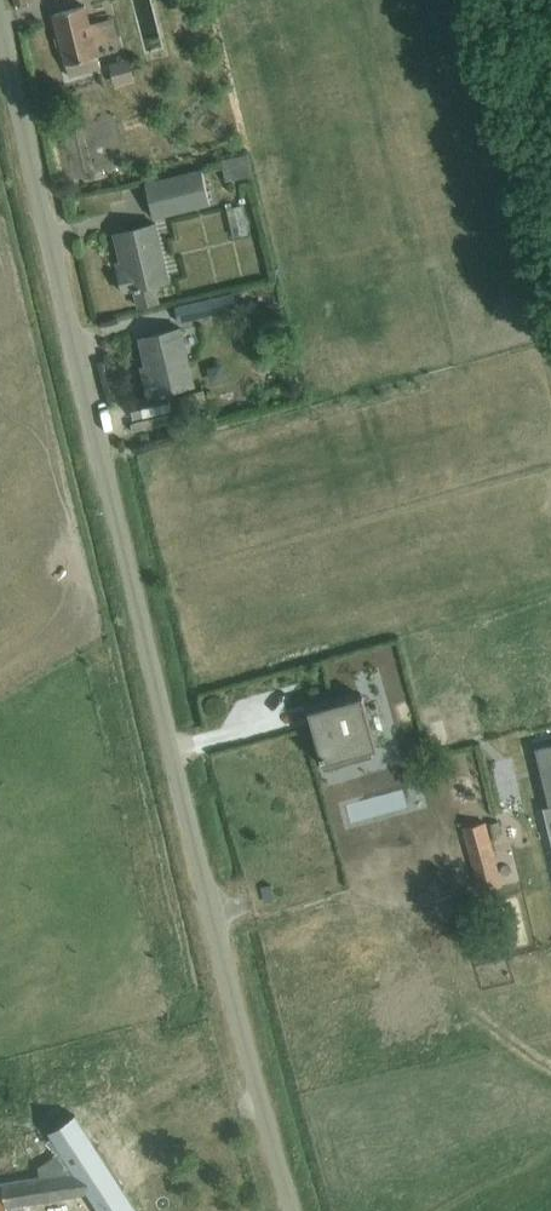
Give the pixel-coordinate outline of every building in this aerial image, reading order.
[(86,7),(54,15),(68,75),(100,67),(91,27),(86,7)] [(133,52),(113,57),(120,81),(140,76),(133,52)] [(227,155),(232,176),(257,170),(252,149),(227,155)] [(200,171),(148,184),(157,218),(209,205),(200,171)] [(123,295),(135,292),(139,309),(158,305),(154,287),(170,284),(157,226),(115,236),(123,274),(118,275),(123,295)] [(235,294),(177,308),(181,324),(239,309),(235,294)] [(127,316),(128,326),(156,324),(155,313),(127,316)] [(143,377),(147,397),(194,387),(182,331),(140,341),(148,376),(143,377)] [(329,716),(311,721),(323,764),(378,749),(363,697),(327,707),(329,716)] [(537,750),(550,807),(545,808),(550,833),(550,746),(537,750)] [(366,756),(335,763),(338,778),(369,771),(366,756)] [(507,831),(506,817),(489,818),(490,832),(507,831)] [(504,889),(488,824),(465,829),(481,895),(504,889)] [(55,1157),(61,1199),(81,1196),(90,1210),(128,1210),(68,1118),(67,1119),(69,1123),(45,1138),(43,1135),(41,1136),(55,1157)] [(41,1202),(38,1179),(0,1185),(0,1210),(6,1210),(5,1207),(41,1202)]
